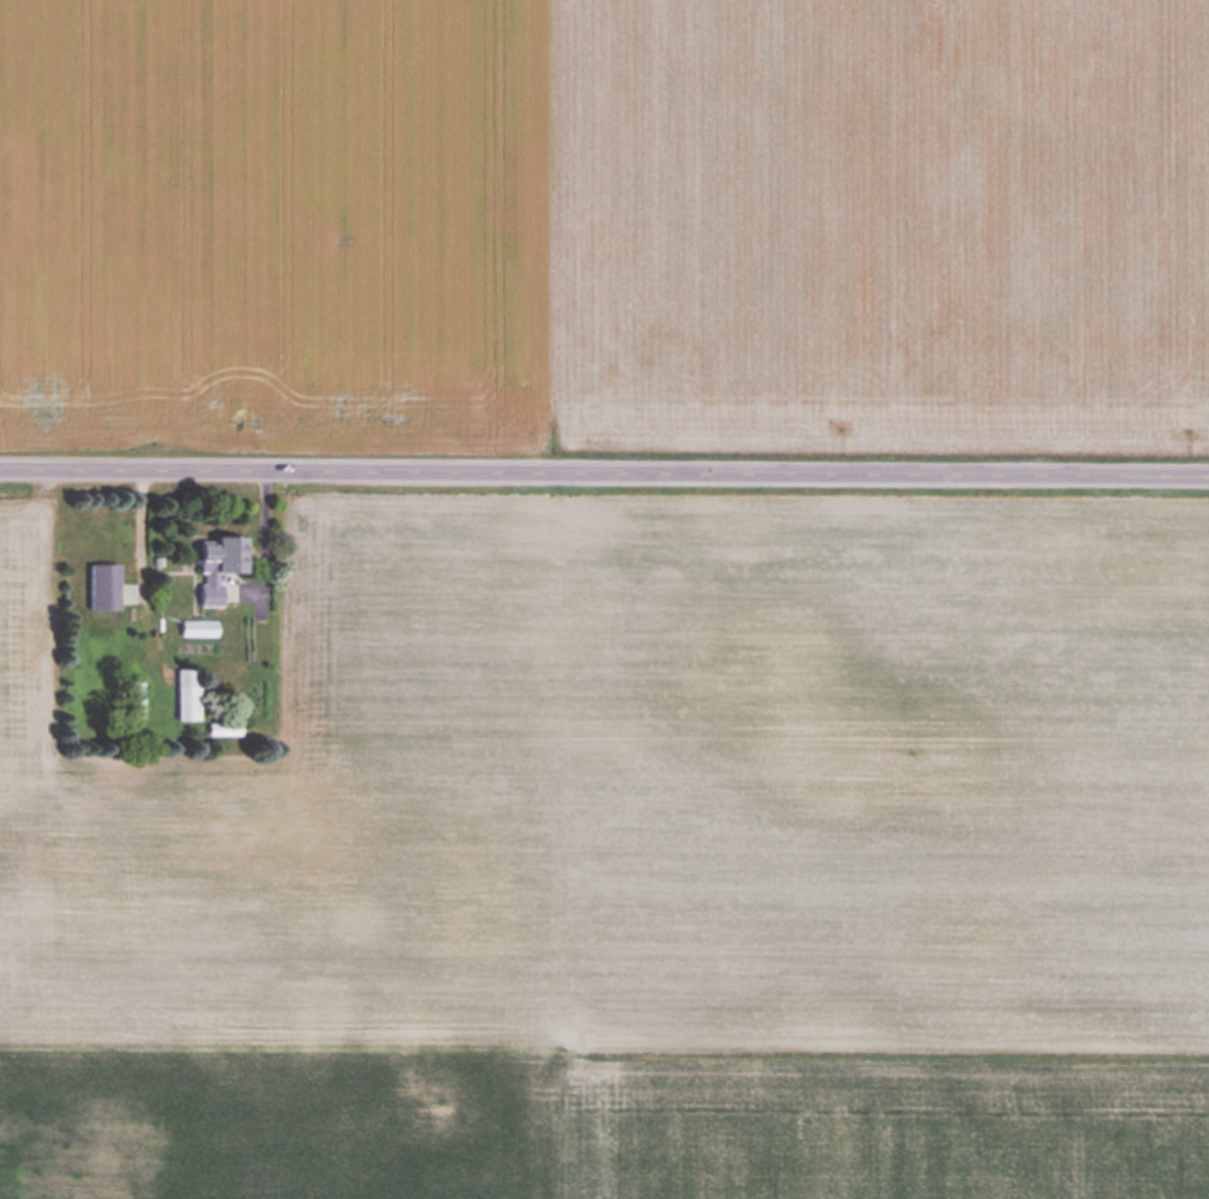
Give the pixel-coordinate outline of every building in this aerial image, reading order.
[(198,605),(220,605),(220,571),(243,571),(243,534),(213,534),(213,543),(198,543),(198,605)] [(118,563),(89,563),(89,609),(118,609),(118,563)] [(198,719),(198,668),(176,668),(176,719),(198,719)] [(208,734),(239,734),(239,722),(208,722),(208,734)]
